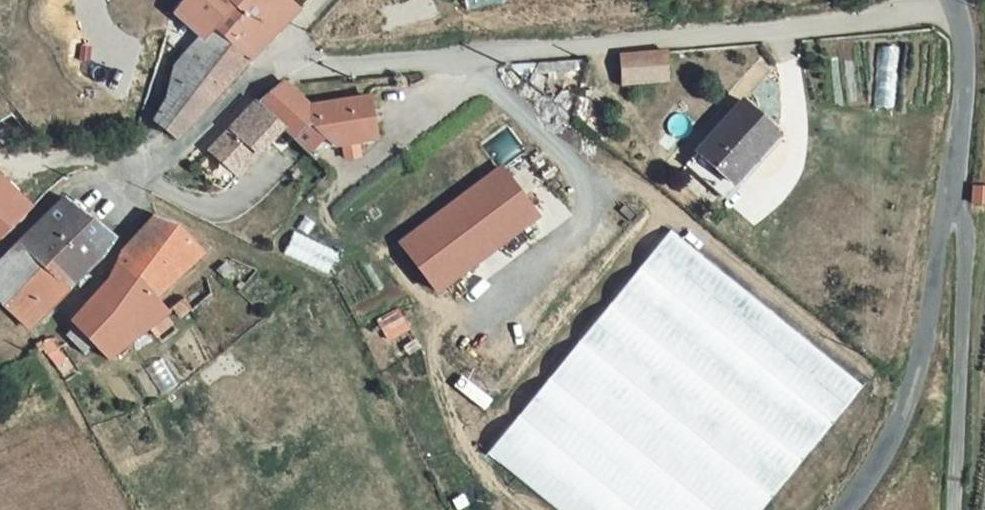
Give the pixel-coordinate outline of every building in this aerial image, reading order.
[(170,52),(213,88),(239,57),(243,60),(279,18),(287,8),(279,0),(167,0),(163,5),(189,31),(170,52)] [(633,49),(614,51),(617,81),(665,80),(663,47),(633,49)] [(213,88),(170,52),(165,58),(178,72),(151,102),(146,126),(167,141),(213,88)] [(370,142),(360,98),(299,107),(274,82),(257,101),(251,107),(276,131),(287,141),(301,125),(327,148),(370,142)] [(726,180),(770,125),(728,93),(684,146),(726,180)] [(232,178),(276,131),(251,107),(202,157),(232,178)] [(327,148),(301,125),(287,141),(290,144),(309,162),(327,148)] [(350,145),(334,148),(337,161),(352,159),(350,145)] [(493,165),(396,244),(434,291),(531,212),(493,165)] [(0,183),(0,227),(23,203),(0,183)] [(974,189),(972,213),(984,214),(984,189),(974,189)] [(57,200),(11,247),(58,294),(104,243),(107,240),(57,200)] [(110,281),(69,328),(84,344),(103,368),(110,362),(164,320),(150,306),(195,263),(178,243),(138,226),(121,247),(110,281)] [(860,386),(672,233),(489,454),(559,509),(760,509),(860,386)] [(58,294),(11,247),(0,259),(0,301),(27,328),(58,294)] [(397,310),(375,323),(386,340),(407,327),(397,310)]
